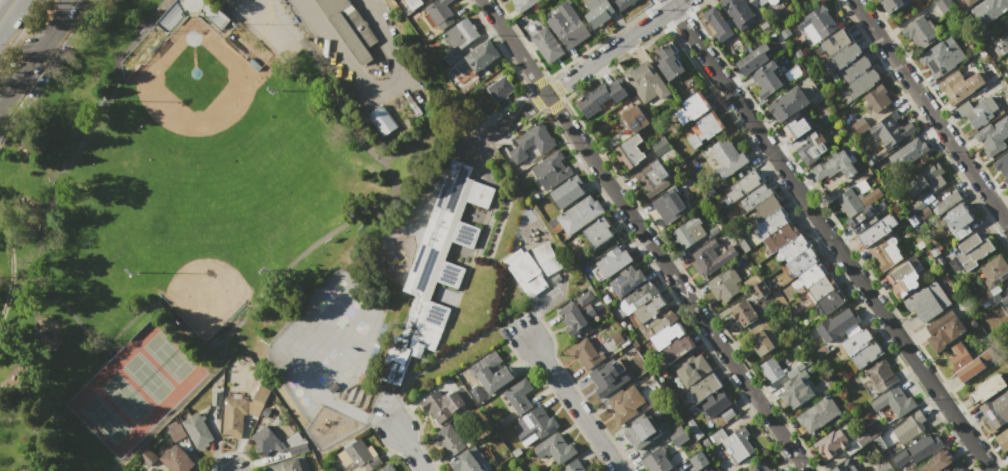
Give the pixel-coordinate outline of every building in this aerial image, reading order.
[(175,9),(202,8),(202,0),(175,0),(175,9)] [(361,67),(315,0),(348,0),(377,41),(366,49),(373,58),(361,67)] [(414,12),(405,0),(425,0),(427,3),(414,12)] [(425,7),(435,0),(453,0),(446,5),(453,14),(450,16),(454,22),(442,31),(425,7)] [(515,5),(511,0),(540,0),(520,14),(514,6),(515,5)] [(567,0),(590,34),(567,50),(546,20),(559,12),(556,8),(567,0)] [(589,11),(581,0),(606,0),(614,11),(609,15),(610,17),(593,29),(583,15),(589,11)] [(611,2),(614,0),(635,0),(618,12),(611,2)] [(722,6),(731,0),(744,0),(750,9),(755,16),(745,22),(748,27),(740,32),(722,6)] [(750,9),(744,0),(766,0),(767,1),(760,6),(758,3),(750,9)] [(879,2),(882,0),(907,0),(888,14),(879,2)] [(942,14),(933,0),(949,0),(954,7),(942,14)] [(969,10),(983,0),(1007,0),(1007,10),(981,28),(969,10)] [(822,4),(838,28),(821,40),(813,28),(806,33),(803,28),(799,31),(794,23),(822,4)] [(714,5),(733,33),(718,43),(712,34),(715,32),(708,21),(707,21),(702,14),(714,5)] [(922,15),(926,21),(929,19),(936,28),(933,30),(938,37),(919,50),(911,38),(910,39),(908,36),(905,38),(900,31),(922,15)] [(467,17),(480,36),(461,49),(465,54),(449,66),(442,56),(452,49),(442,34),(467,17)] [(540,22),(543,27),(546,25),(565,53),(548,64),(530,37),(535,34),(531,28),(540,22)] [(842,29),(852,43),(855,41),(880,79),(874,83),(875,84),(867,90),(866,88),(864,90),(865,91),(851,100),(848,95),(852,92),(849,87),(847,88),(845,84),(838,88),(830,76),(839,70),(836,65),(829,70),(825,63),(832,59),(830,57),(829,58),(824,50),(821,52),(817,47),(820,45),(820,43),(829,37),(834,45),(837,43),(832,35),(842,29)] [(950,35),(967,58),(934,82),(930,75),(932,73),(926,65),(924,67),(917,58),(941,40),(942,41),(950,35)] [(995,45),(1007,35),(1007,51),(1002,55),(995,45)] [(453,65),(489,39),(500,55),(474,73),(472,71),(473,70),(470,65),(467,67),(469,70),(460,76),(453,65)] [(657,64),(662,61),(656,51),(671,41),(677,52),(675,53),(678,57),(677,58),(685,71),(668,82),(657,64)] [(735,63),(765,41),(771,49),(765,53),(770,59),(756,69),(755,68),(744,76),(735,63)] [(648,59),(671,93),(660,100),(657,95),(643,104),(626,78),(627,77),(623,72),(632,65),(634,68),(648,59)] [(749,75),(772,59),(777,67),(772,70),(782,85),(761,100),(756,93),(761,89),(755,80),(753,81),(749,75)] [(937,84),(957,70),(964,80),(978,71),(986,82),(971,92),(971,93),(951,108),(946,101),(949,99),(943,91),(937,84)] [(505,75),(515,89),(495,103),(485,89),(505,75)] [(604,84),(608,89),(618,81),(628,95),(616,103),(611,97),(600,106),(605,112),(590,123),(574,102),(582,96),(581,94),(587,89),(590,94),(604,84)] [(881,82),(887,92),(885,93),(891,102),(871,116),(864,105),(866,104),(861,95),(881,82)] [(798,85),(810,103),(780,123),(774,114),(773,115),(767,106),(772,103),(772,102),(779,97),(779,98),(798,85)] [(699,90),(710,106),(692,119),(689,115),(685,118),(688,122),(682,126),(673,113),(681,107),(684,111),(686,110),(681,102),(699,90)] [(990,95),(999,106),(992,112),(995,116),(975,131),(966,119),(967,118),(964,115),(962,117),(956,109),(968,100),(974,107),(990,95)] [(365,115),(382,103),(397,124),(381,136),(365,115)] [(636,104),(650,123),(635,134),(632,130),(630,131),(620,116),(636,104)] [(713,110),(725,127),(707,140),(704,137),(700,141),(702,144),(694,149),(686,139),(694,133),(690,128),(695,124),(694,123),(713,110)] [(895,110),(901,119),(896,122),(899,125),(900,124),(902,127),(913,120),(919,130),(887,150),(877,135),(874,138),(868,128),(895,110)] [(804,117),(812,129),(791,144),(784,134),(779,137),(776,132),(783,127),(783,128),(796,119),(798,122),(804,117)] [(862,117),(869,127),(857,135),(850,125),(862,117)] [(540,121),(556,143),(541,154),(534,143),(524,150),(529,156),(516,165),(508,152),(519,144),(516,139),(526,132),(526,131),(540,121)] [(1001,121),(1007,130),(1007,134),(1003,138),(1007,145),(989,157),(984,149),(985,148),(981,142),(979,143),(973,134),(982,128),(983,129),(992,122),(994,126),(1001,121)] [(815,131),(817,135),(821,132),(826,140),(823,142),(827,149),(819,155),(820,157),(807,165),(796,150),(795,150),(791,144),(810,131),(811,134),(815,131)] [(637,133),(642,140),(636,144),(641,152),(642,152),(645,156),(637,162),(638,163),(629,169),(622,159),(618,162),(615,157),(619,154),(615,148),(637,133)] [(664,135),(672,147),(657,157),(649,145),(664,135)] [(917,136),(922,144),(925,142),(930,149),(899,170),(889,155),(917,136)] [(711,150),(713,148),(711,145),(723,137),(725,140),(728,138),(739,153),(742,152),(749,161),(721,180),(715,171),(721,166),(711,150)] [(558,148),(564,157),(560,159),(566,167),(568,165),(573,173),(547,191),(530,168),(558,148)] [(843,149),(858,171),(847,178),(840,169),(828,177),(827,175),(816,182),(808,170),(819,162),(820,164),(833,156),(831,153),(835,150),(837,153),(843,149)] [(992,163),(1007,152),(1007,186),(1007,187),(1002,180),(1005,178),(998,169),(996,170),(992,163)] [(451,158),(472,166),(468,177),(473,179),(473,180),(494,188),(486,209),(466,201),(459,220),(479,228),(472,249),(451,241),(444,261),(465,268),(457,289),(437,282),(430,300),(450,308),(434,351),(424,347),(420,358),(411,354),(400,386),(377,378),(393,334),(400,336),(415,294),(403,290),(451,158)] [(938,162),(944,171),(940,174),(946,182),(932,192),(928,186),(912,197),(904,185),(922,173),(920,171),(932,162),(934,165),(938,162)] [(632,175),(650,163),(653,167),(660,163),(671,179),(668,180),(670,183),(648,198),(632,175)] [(753,169),(760,178),(757,180),(760,183),(745,193),(742,189),(740,191),(743,195),(731,203),(725,195),(734,189),(731,186),(753,169)] [(577,174),(584,184),(581,186),(586,194),(562,211),(550,193),(577,174)] [(737,200),(763,183),(767,189),(769,187),(773,193),(745,212),(737,200)] [(651,202),(674,186),(678,193),(674,196),(679,204),(685,200),(690,209),(667,225),(651,202)] [(850,187),(856,195),(861,192),(863,196),(877,187),(882,194),(847,219),(839,208),(841,207),(835,198),(850,187)] [(956,190),(963,199),(939,217),(932,208),(935,206),(934,205),(956,190)] [(590,194),(594,201),(596,199),(604,210),(580,227),(581,228),(569,236),(556,218),(590,194)] [(773,194),(781,207),(758,223),(753,215),(757,212),(754,207),(773,194)] [(908,206),(919,199),(924,206),(913,213),(908,206)] [(848,220),(871,204),(872,205),(877,201),(878,203),(883,200),(888,207),(876,216),(878,220),(858,234),(848,220)] [(962,201),(975,219),(967,224),(972,232),(959,242),(952,232),(951,233),(941,218),(947,214),(946,212),(962,201)] [(782,207),(787,215),(786,215),(790,221),(760,241),(753,230),(756,227),(755,225),(758,223),(781,207),(782,207)] [(857,236),(890,213),(897,223),(891,228),(892,229),(866,247),(857,236)] [(672,231),(696,215),(701,222),(699,223),(706,233),(684,248),(672,231)] [(603,216),(610,226),(608,227),(613,235),(594,248),(582,231),(603,216)] [(790,221),(794,227),(795,226),(800,234),(776,250),(770,254),(760,241),(790,221)] [(976,232),(979,237),(982,236),(984,239),(987,237),(995,248),(980,259),(979,257),(975,260),(977,264),(966,272),(956,256),(962,252),(957,245),(976,232)] [(776,250),(800,234),(802,233),(807,242),(809,241),(812,245),(811,246),(815,252),(814,253),(819,260),(817,262),(797,275),(795,277),(793,274),(791,276),(789,273),(791,271),(789,268),(788,268),(785,264),(787,262),(785,258),(780,261),(776,254),(778,253),(776,250)] [(866,249),(882,238),(884,242),(892,237),(895,237),(897,241),(897,243),(895,244),(900,251),(899,252),(903,259),(881,272),(877,266),(878,266),(871,255),(870,255),(866,249)] [(713,238),(718,244),(712,249),(718,256),(727,249),(726,247),(730,244),(738,254),(720,268),(719,266),(702,279),(690,263),(695,260),(691,254),(713,238)] [(531,249),(547,241),(561,268),(546,276),(531,249)] [(617,245),(621,252),(625,249),(633,259),(606,279),(594,263),(606,255),(605,254),(617,245)] [(502,260),(520,248),(523,252),(527,249),(535,261),(534,261),(541,271),(539,272),(548,285),(528,299),(502,260)] [(999,253),(1007,266),(1007,277),(989,290),(982,281),(986,279),(978,268),(999,253)] [(886,276),(913,257),(929,278),(900,299),(892,288),(894,287),(886,276)] [(817,262),(819,265),(822,263),(838,287),(815,302),(813,299),(805,304),(794,289),(793,289),(789,284),(799,277),(797,275),(817,262)] [(630,265),(635,271),(639,268),(646,278),(644,280),(644,281),(635,287),(634,286),(619,297),(609,283),(620,274),(619,273),(630,265)] [(731,265),(741,280),(736,283),(740,290),(732,295),(733,297),(724,303),(720,298),(717,301),(708,288),(710,287),(706,282),(731,265)] [(751,288),(762,280),(770,292),(758,299),(751,288)] [(934,280),(952,304),(924,324),(914,310),(911,312),(903,301),(926,285),(926,286),(934,280)] [(647,281),(651,287),(654,285),(666,303),(658,308),(661,311),(640,325),(631,311),(636,309),(632,303),(627,306),(622,298),(647,281)] [(815,302),(838,287),(847,301),(825,316),(815,302)] [(557,311),(568,304),(573,311),(577,308),(575,304),(578,302),(576,299),(589,290),(594,297),(588,301),(596,313),(586,319),(589,323),(577,331),(579,332),(571,338),(564,328),(567,326),(557,311)] [(1001,298),(1007,293),(1007,301),(1003,305),(1000,301),(990,308),(986,301),(998,293),(1001,298)] [(746,300),(758,317),(742,327),(737,320),(734,322),(732,318),(734,317),(729,310),(741,302),(742,303),(746,300)] [(848,307),(854,314),(856,313),(861,320),(844,332),(845,333),(827,346),(814,328),(829,318),(831,320),(848,307)] [(951,309),(966,330),(961,334),(960,333),(944,345),(946,347),(937,354),(926,338),(931,335),(925,327),(951,309)] [(671,312),(676,319),(669,324),(671,326),(678,322),(686,332),(678,338),(676,336),(670,340),(672,343),(659,351),(650,338),(655,334),(650,327),(671,312)] [(763,319),(780,344),(760,357),(744,333),(763,319)] [(867,327),(873,336),(866,341),(869,345),(875,340),(884,352),(859,369),(850,356),(842,361),(834,347),(858,331),(860,332),(861,331),(860,330),(863,328),(864,329),(867,327)] [(659,351),(672,343),(678,338),(686,332),(695,345),(668,364),(659,351)] [(586,337),(596,352),(600,350),(605,357),(586,370),(577,356),(573,358),(567,350),(586,337)] [(960,341),(973,359),(988,348),(993,355),(982,362),(985,367),(962,383),(955,373),(953,374),(948,367),(952,364),(947,358),(954,353),(950,347),(960,341)] [(495,349),(505,366),(510,362),(517,374),(515,375),(517,378),(490,395),(476,373),(488,366),(482,357),(495,349)] [(700,353),(711,368),(701,375),(702,377),(686,388),(674,371),(688,361),(684,357),(690,352),(694,357),(700,353)] [(772,356),(785,374),(771,384),(758,366),(772,356)] [(883,356),(889,366),(888,366),(893,373),(893,372),(898,380),(879,393),(862,369),(883,356)] [(603,363),(613,376),(624,368),(631,379),(601,399),(594,389),(597,387),(588,374),(603,363)] [(998,371),(1007,385),(981,403),(979,401),(975,404),(968,395),(976,389),(975,387),(998,371)] [(713,372),(723,386),(696,405),(686,391),(713,372)] [(525,377),(532,388),(523,393),(532,407),(518,416),(503,391),(525,377)] [(799,377),(805,386),(807,384),(814,394),(791,411),(780,395),(788,390),(785,386),(799,377)] [(633,384),(646,402),(636,409),(639,413),(620,426),(613,416),(613,415),(609,408),(610,407),(607,402),(633,384)] [(897,384),(906,398),(910,396),(916,405),(898,418),(897,416),(887,423),(879,410),(875,413),(869,404),(897,384)] [(259,385),(270,390),(261,409),(250,404),(259,385)] [(462,386),(472,403),(438,424),(429,410),(425,413),(419,402),(440,389),(445,397),(462,386)] [(721,388),(731,404),(709,420),(698,404),(721,388)] [(1006,388),(1007,391),(1007,422),(993,432),(987,423),(985,424),(980,417),(983,415),(978,407),(1006,388)] [(212,391),(222,392),(221,406),(211,405),(212,391)] [(828,394),(841,412),(810,434),(803,425),(802,426),(796,417),(828,394)] [(224,397),(248,400),(247,414),(243,414),(241,439),(222,437),(222,434),(221,434),(224,397)] [(540,405),(548,418),(553,416),(559,426),(540,438),(539,436),(523,446),(516,435),(528,428),(521,416),(540,405)] [(919,409),(926,419),(921,422),(925,428),(901,445),(892,430),(907,420),(906,418),(919,409)] [(198,412),(213,440),(208,442),(209,445),(197,452),(181,421),(198,412)] [(652,414),(661,427),(663,430),(662,433),(636,451),(630,443),(631,442),(623,431),(637,422),(638,424),(652,414)] [(691,418),(703,435),(697,440),(684,423),(691,418)] [(179,423),(186,436),(174,442),(167,429),(168,429),(166,425),(175,420),(177,424),(179,423)] [(874,421),(882,432),(872,438),(865,427),(874,421)] [(450,423),(468,448),(451,460),(440,444),(438,446),(431,437),(450,423)] [(265,425),(285,447),(276,455),(272,450),(264,457),(256,448),(259,446),(251,437),(265,425)] [(680,425),(689,439),(676,447),(667,434),(680,425)] [(742,425),(748,433),(744,437),(755,453),(738,465),(721,441),(715,445),(709,435),(721,427),(727,436),(742,425)] [(993,437),(1007,427),(1007,451),(1005,453),(993,437)] [(839,428),(847,440),(845,441),(848,445),(842,449),(840,447),(835,450),(837,453),(827,460),(822,452),(819,454),(813,446),(839,428)] [(558,431),(567,445),(570,442),(577,452),(557,464),(555,461),(544,467),(532,447),(558,431)] [(928,432),(932,438),(937,435),(944,444),(909,469),(905,463),(898,468),(892,458),(928,432)] [(858,441),(867,434),(872,440),(862,447),(858,441)] [(878,435),(886,447),(880,451),(872,439),(878,435)] [(383,464),(372,470),(349,470),(337,453),(361,438),(367,448),(371,445),(383,464)] [(287,447),(305,442),(308,450),(295,454),(294,451),(289,453),(287,447)] [(673,467),(667,470),(650,470),(648,468),(646,469),(637,456),(657,442),(673,467)] [(199,467),(195,470),(172,470),(160,458),(170,449),(171,451),(178,444),(199,467)] [(492,468),(488,470),(454,470),(450,466),(452,465),(450,462),(469,448),(470,450),(476,446),(492,468)] [(517,447),(521,452),(514,457),(511,452),(517,447)] [(954,460),(939,470),(918,470),(917,469),(933,458),(932,456),(945,447),(954,460)] [(148,448),(157,458),(147,467),(138,458),(148,448)] [(710,462),(698,470),(696,470),(688,460),(701,450),(710,462)] [(303,455),(308,470),(267,470),(266,467),(270,466),(269,465),(303,455)] [(848,457),(858,470),(832,470),(831,469),(848,457)] [(576,458),(585,470),(563,470),(561,468),(576,458)] [(777,465),(781,470),(747,470),(763,460),(769,470),(777,465)] [(887,461),(894,470),(877,470),(876,469),(887,461)] [(389,463),(395,470),(377,470),(389,463)]
